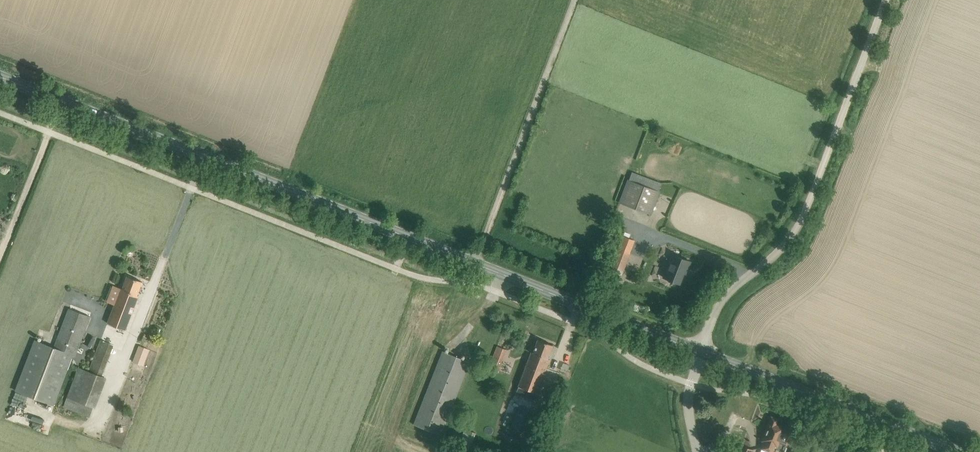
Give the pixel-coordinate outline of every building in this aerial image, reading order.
[(651,213),(660,190),(629,179),(621,202),(651,213)] [(673,254),(669,263),(664,277),(680,283),(682,278),(684,278),(690,261),(673,254)] [(619,279),(620,280),(620,279),(624,268),(612,264),(608,275),(619,279)] [(127,275),(122,289),(121,288),(108,323),(126,330),(139,295),(137,295),(143,281),(127,275)] [(36,340),(17,391),(54,405),(72,358),(75,358),(90,316),(70,308),(55,347),(36,340)] [(78,366),(63,406),(90,416),(94,407),(96,407),(107,377),(102,376),(114,344),(101,339),(89,371),(78,366)] [(536,392),(537,392),(550,359),(548,358),(553,345),(538,339),(533,352),(532,351),(515,393),(533,400),(536,392)] [(150,349),(139,345),(133,361),(144,365),(150,349)] [(498,346),(489,368),(499,371),(507,349),(498,346)] [(443,351),(414,424),(441,434),(470,361),(443,351)] [(782,354),(776,351),(773,357),(780,360),(782,354)] [(40,415),(21,409),(25,396),(13,392),(5,417),(36,427),(40,415)] [(530,412),(522,409),(517,407),(510,426),(523,431),(530,412)] [(771,451),(773,451),(776,446),(778,447),(779,442),(787,445),(791,434),(783,431),(785,427),(776,424),(778,419),(772,416),(762,440),(764,441),(761,448),(771,451)]
